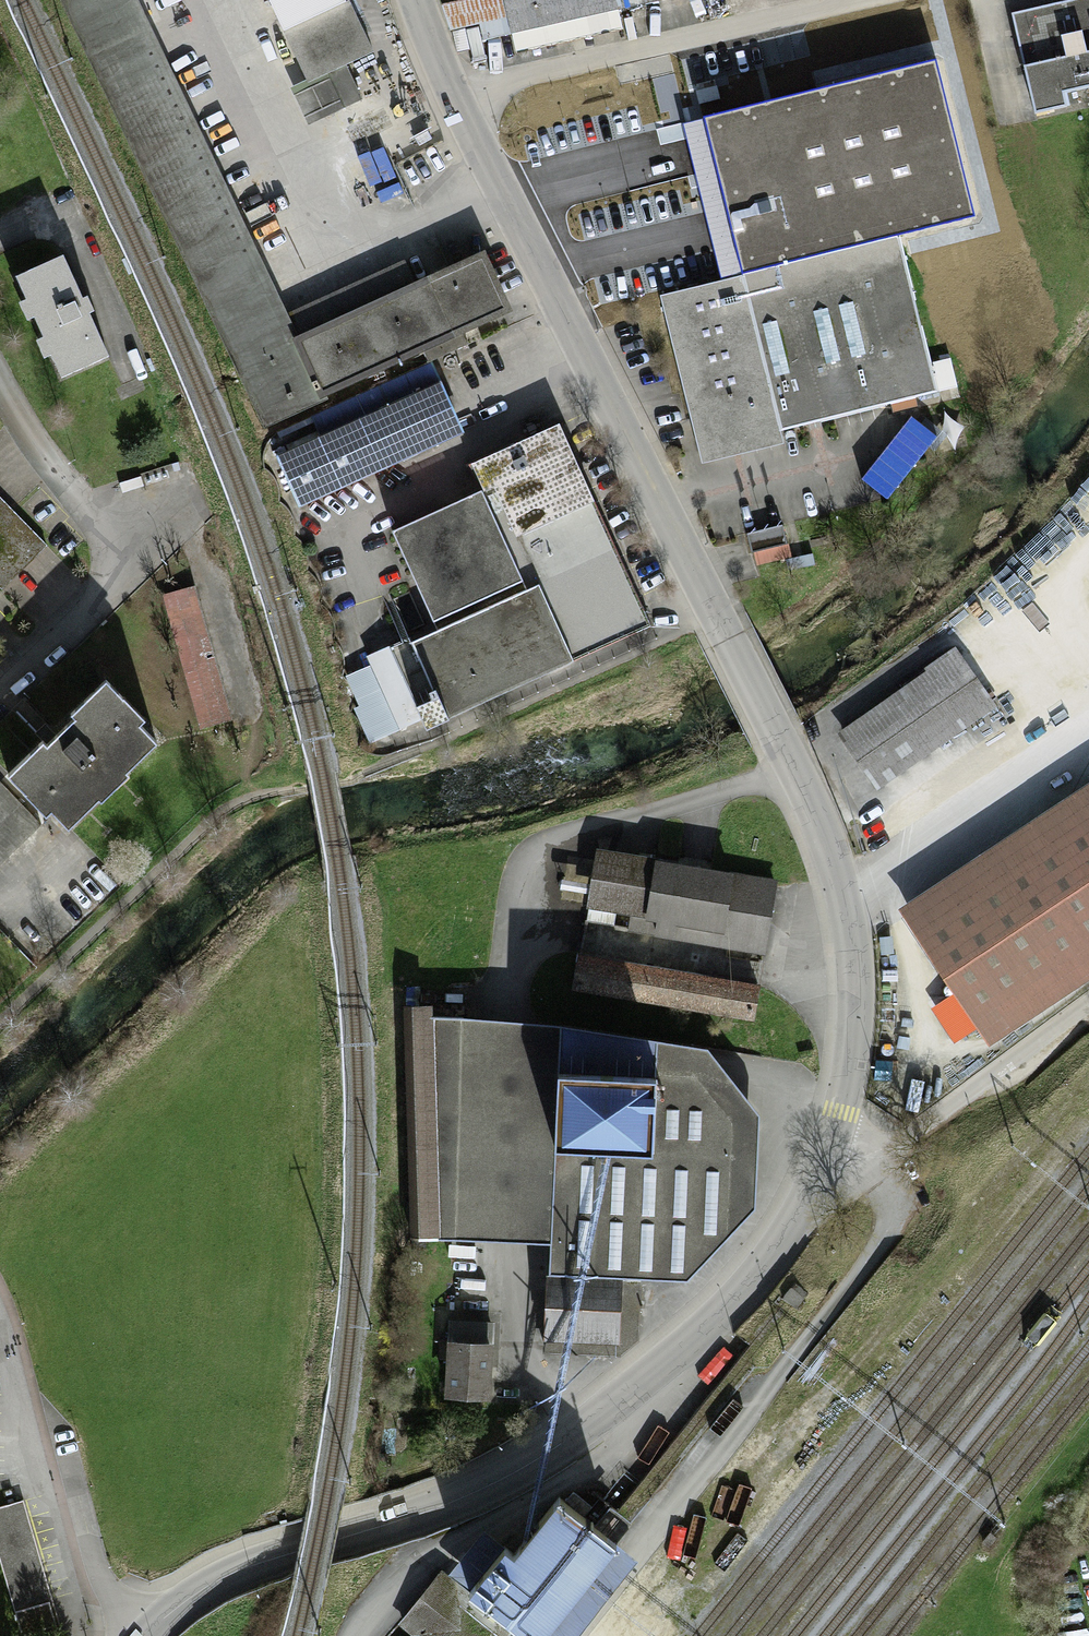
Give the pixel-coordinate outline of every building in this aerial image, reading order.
[(293,341),(286,324),(136,0),(61,0),(263,425),(319,399),(513,311),(484,254),(357,311),(293,341)] [(304,81),(292,87),(311,125),(369,96),(352,63),(377,52),(354,0),(267,0),(285,42),(304,81)] [(512,34),(667,0),(513,0),(504,2),(504,0),(466,0),(441,6),(450,31),(479,25),(484,41),(512,34)] [(1011,14),(1037,115),(1066,106),(1062,93),(1088,88),(1088,0),(1076,0),(1011,14)] [(696,115),(594,138),(612,226),(715,201),(696,115)] [(830,256),(660,297),(703,465),(782,443),(778,429),(934,391),(897,238),(880,243),(830,256)] [(83,301),(64,259),(17,279),(27,301),(20,305),(28,323),(35,319),(44,340),(37,343),(44,360),(51,357),(61,378),(108,358),(89,315),(94,313),(88,299),(83,301)] [(319,437),(276,457),(299,508),(464,433),(432,362),(310,417),(319,437)] [(560,421),(472,463),(485,489),(393,529),(439,632),(413,643),(446,719),(655,622),(560,421)] [(2,589),(46,545),(0,498),(0,587),(2,589)] [(782,526),(748,535),(753,554),(786,545),(782,526)] [(193,586),(162,594),(201,731),(231,722),(193,586)] [(385,650),(366,659),(399,730),(418,721),(385,650)] [(961,651),(840,736),(877,788),(998,702),(961,651)] [(43,750),(9,782),(47,822),(51,818),(68,835),(99,805),(102,808),(129,782),(126,779),(157,749),(138,730),(143,726),(106,687),(71,721),(76,726),(47,753),(43,750)] [(0,782),(0,865),(42,824),(0,782)] [(898,911),(992,1047),(1088,981),(1088,787),(898,911)] [(780,880),(597,851),(587,910),(630,917),(628,933),(646,935),(647,921),(727,938),(725,950),(766,956),(780,880)] [(760,987),(578,956),(573,991),(755,1024),(760,987)] [(420,1019),(423,1236),(552,1248),(547,1348),(619,1346),(624,1283),(688,1286),(756,1215),(760,1122),(705,1057),(420,1019)] [(449,1322),(444,1401),(489,1403),(496,1325),(449,1322)] [(472,1588),(515,1623),(594,1525),(560,1497),(515,1553),(506,1545),(472,1588)] [(0,1508),(0,1562),(14,1614),(53,1603),(24,1501),(0,1508)] [(515,1623),(528,1632),(532,1635),(574,1635),(637,1558),(606,1534),(594,1525),(515,1623)] [(515,1623),(472,1588),(445,1567),(403,1619),(425,1635),(505,1635),(515,1623)] [(14,1615),(21,1635),(52,1635),(61,1633),(53,1604),(14,1615)]
